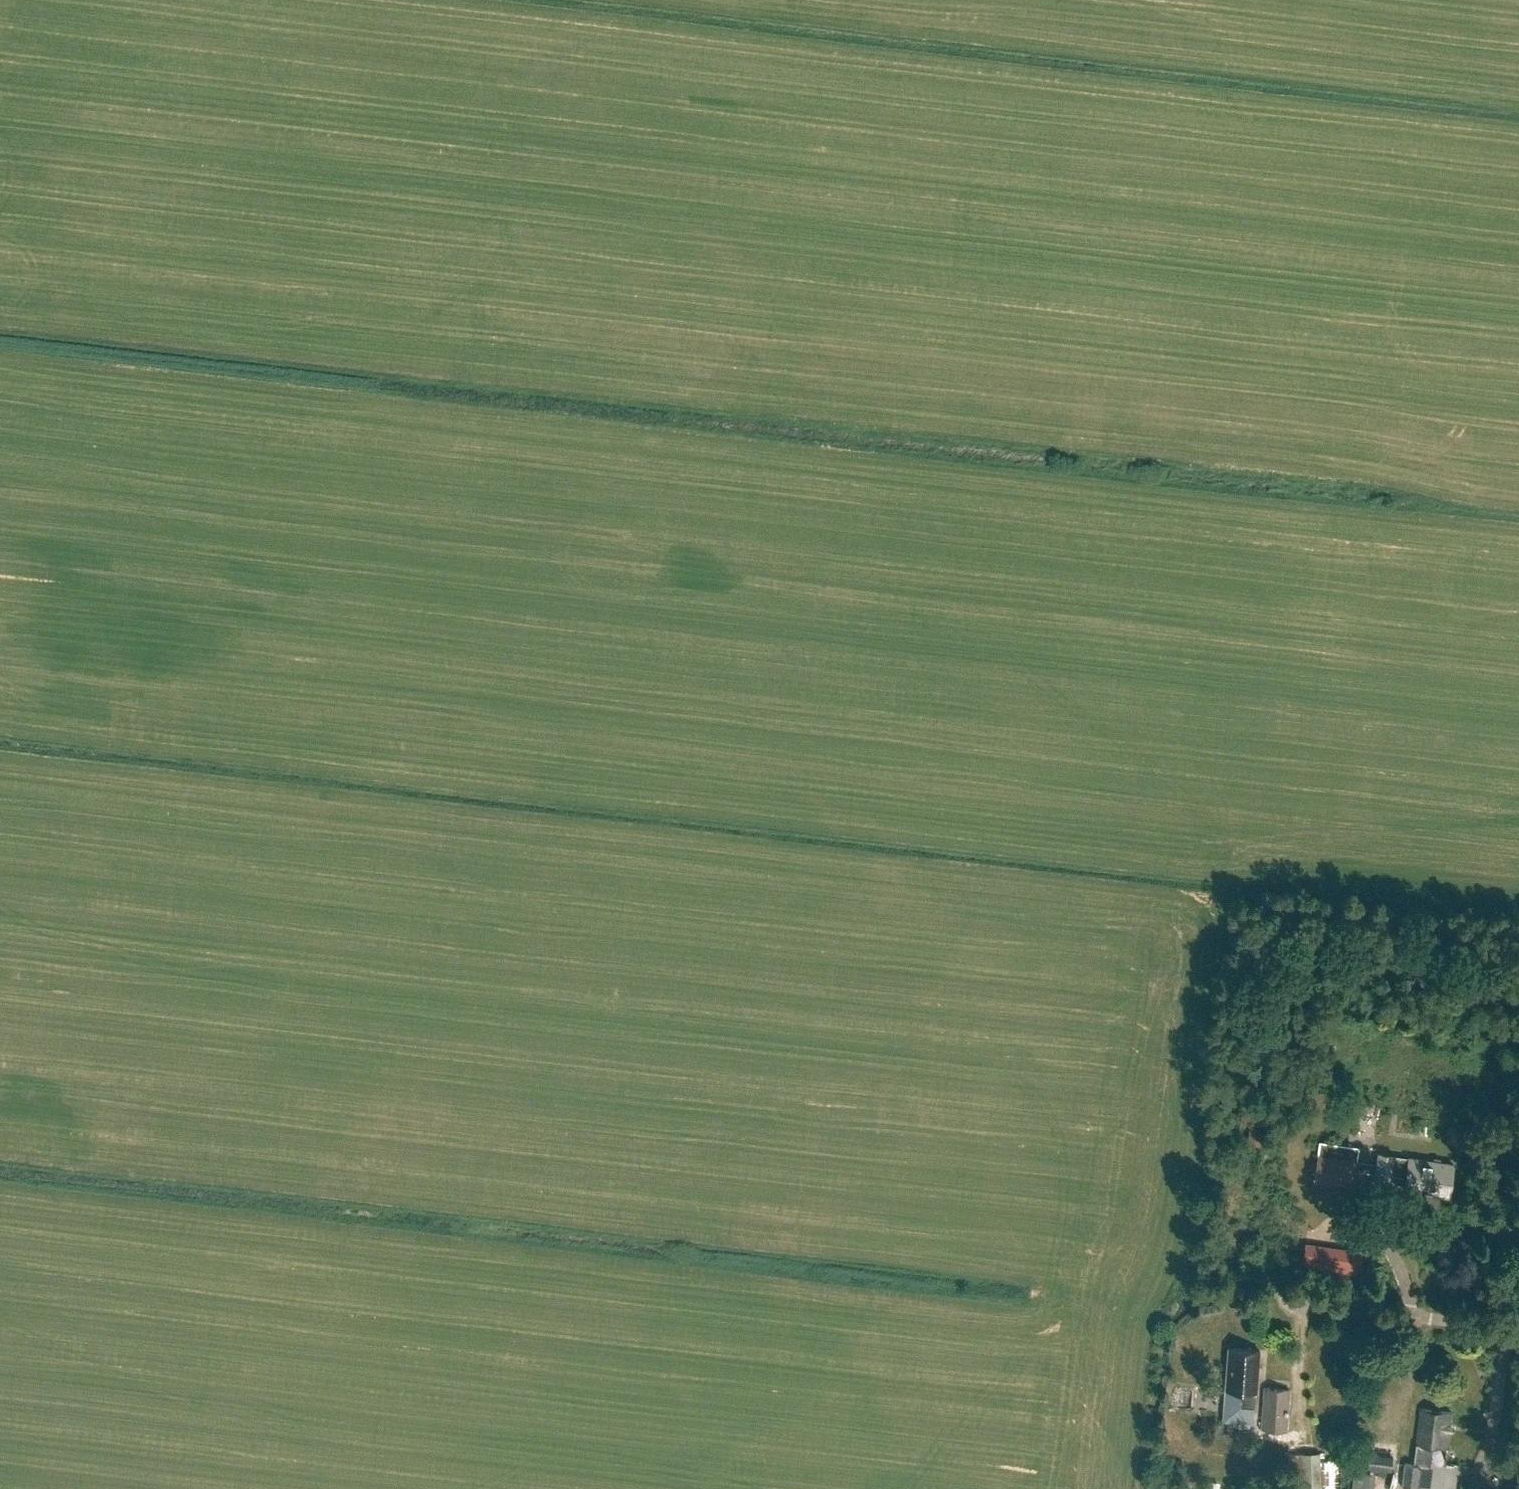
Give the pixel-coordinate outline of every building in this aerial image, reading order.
[(1248,1134),(1247,1144),(1262,1146),(1264,1136),(1248,1134)] [(1378,1152),(1376,1163),(1375,1172),(1372,1194),(1388,1196),(1391,1172),(1406,1174),(1404,1188),(1434,1192),(1434,1194),(1449,1196),(1453,1163),(1393,1155),(1394,1154),(1378,1152)] [(1375,1172),(1376,1163),(1317,1155),(1314,1180),(1354,1186),(1356,1170),(1375,1172)] [(1359,1274),(1362,1251),(1305,1243),(1302,1266),(1359,1274)] [(1256,1390),(1259,1349),(1228,1347),(1225,1388),(1241,1389),(1239,1405),(1254,1406),(1255,1390),(1256,1390)] [(1286,1430),(1289,1389),(1265,1387),(1262,1428),(1286,1430)] [(1421,1407),(1413,1464),(1410,1464),(1407,1486),(1417,1488),(1420,1465),(1429,1466),(1432,1447),(1446,1448),(1451,1411),(1421,1407)] [(1339,1451),(1328,1442),(1329,1452),(1288,1454),(1289,1488),(1342,1488),(1341,1451),(1339,1451)]
